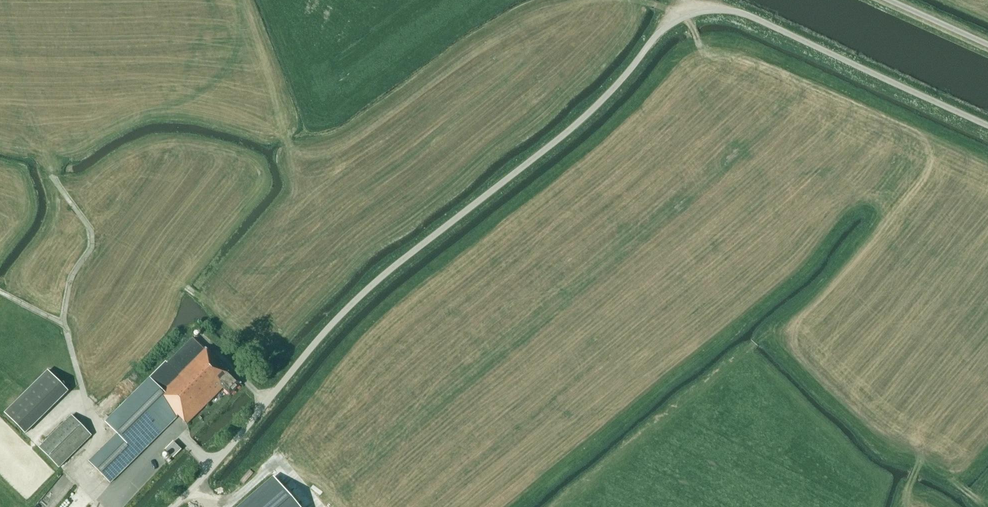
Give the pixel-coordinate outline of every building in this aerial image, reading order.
[(221,390),(228,397),(239,386),(240,385),(205,349),(204,351),(193,339),(166,365),(165,364),(105,424),(116,435),(87,463),(109,485),(177,417),(185,426),(221,390)] [(93,411),(105,423),(133,396),(147,381),(136,369),(121,383),(93,411)] [(4,413),(25,434),(68,391),(48,370),(4,413)] [(59,468),(92,436),(71,415),(39,448),(59,468)] [(164,450),(173,458),(181,450),(173,442),(164,450)]
